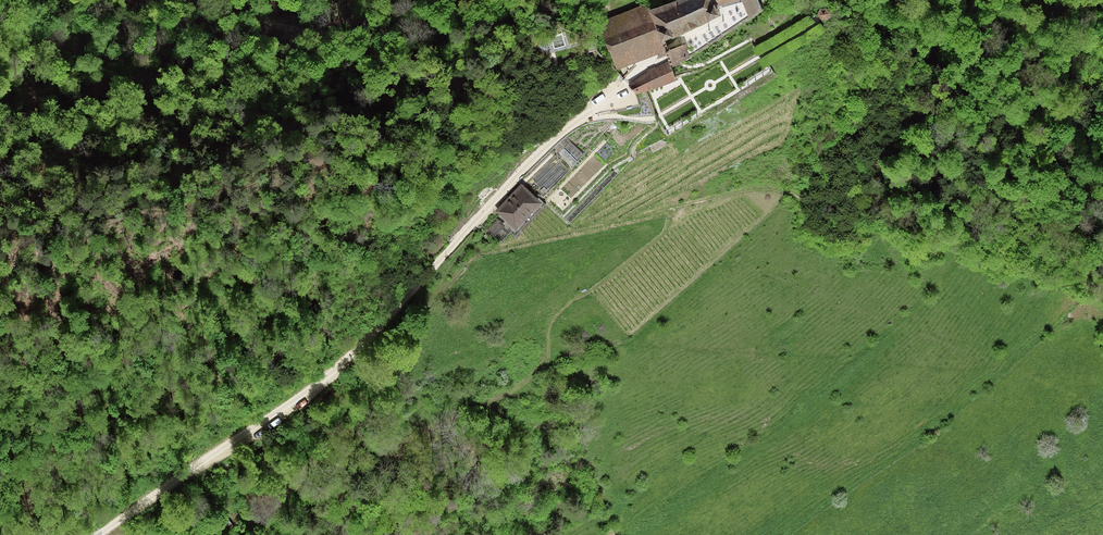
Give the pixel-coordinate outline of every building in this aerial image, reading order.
[(598,24),(617,71),(659,54),(660,58),(667,56),(669,62),(673,70),(681,66),(680,62),(690,58),(763,10),(759,0),(677,0),(649,11),(646,4),(598,24)] [(817,15),(821,20),(826,19),(829,14),(825,9),(819,10),(817,15)] [(567,54),(562,33),(549,37),(555,57),(567,54)] [(547,50),(544,38),(537,39),(540,52),(547,50)] [(673,70),(669,62),(656,68),(655,67),(647,70),(648,71),(628,85),(636,95),(650,91),(677,81),(673,70)] [(563,137),(552,149),(571,167),(582,155),(563,137)] [(514,227),(537,203),(520,186),(497,211),(507,220),(514,227)] [(232,527),(225,517),(217,524),(224,533),(232,527)]
